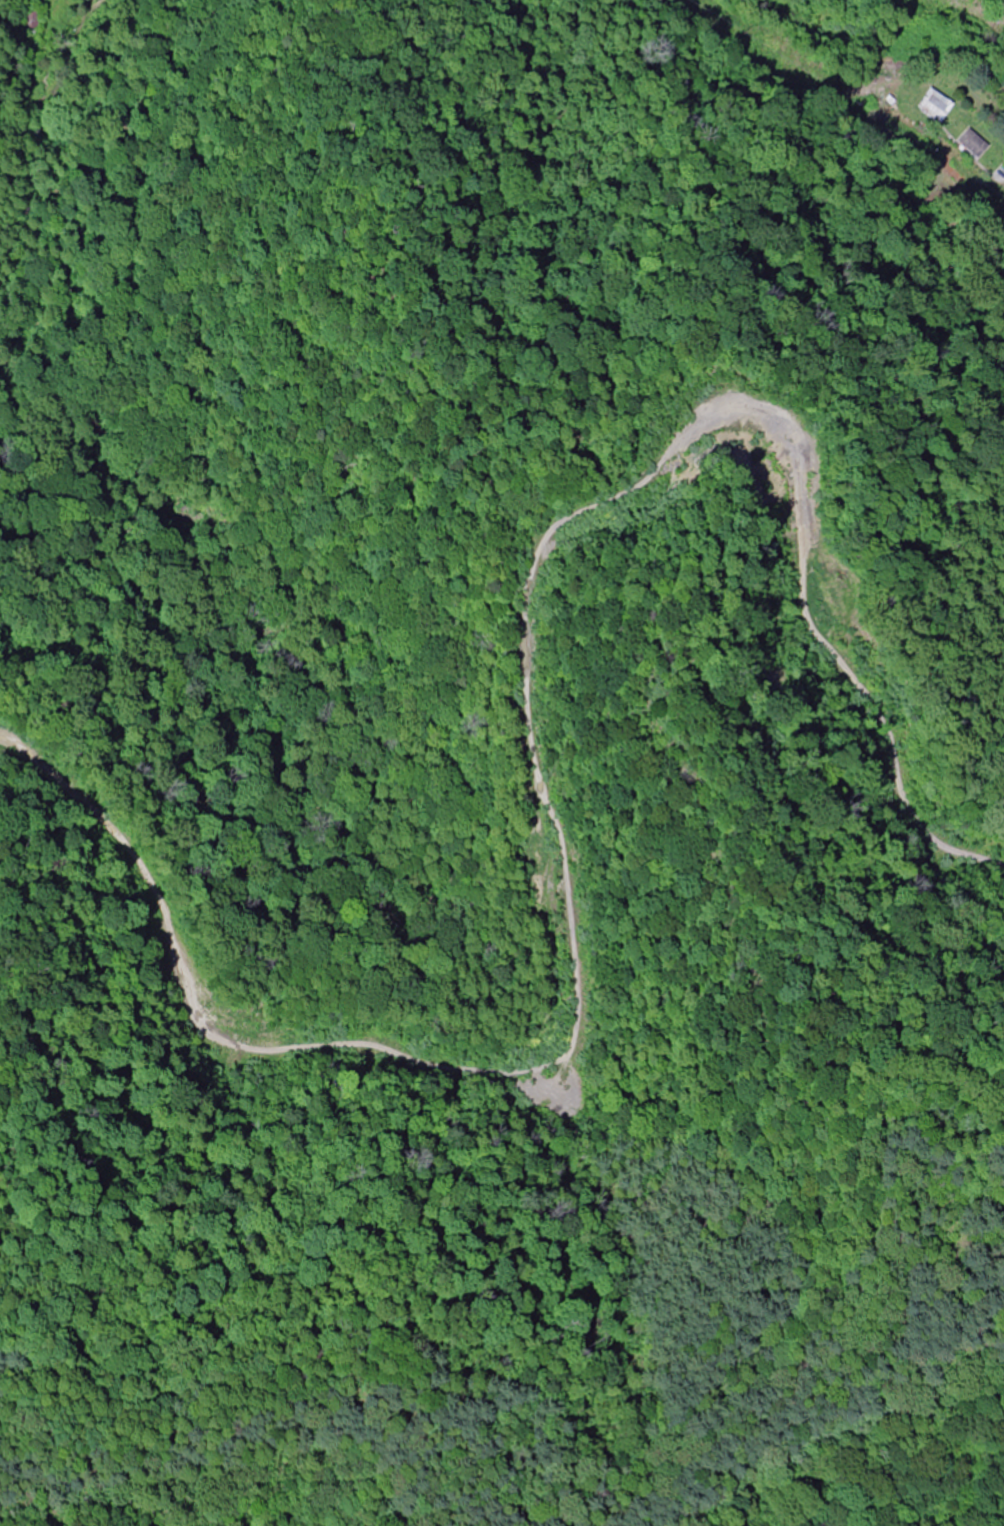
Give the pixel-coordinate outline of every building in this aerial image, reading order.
[(917,104),(936,126),(955,111),(936,89),(917,104)]
